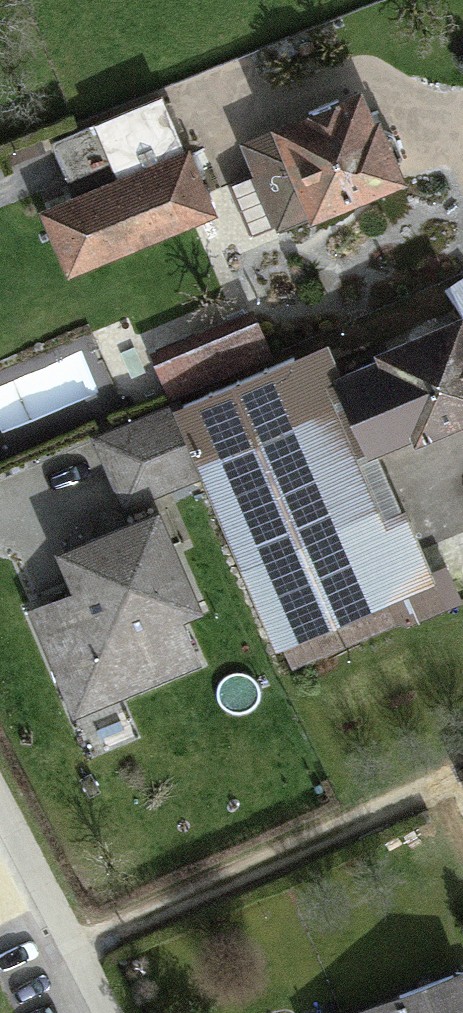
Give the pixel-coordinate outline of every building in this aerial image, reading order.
[(346,80),(266,114),(273,129),(303,197),(382,162),(346,80)] [(53,138),(75,191),(180,147),(158,94),(53,138)] [(303,197),(273,129),(243,142),(273,210),(303,197)] [(206,208),(180,147),(75,191),(36,208),(62,269),(206,208)] [(170,393),(260,357),(245,320),(155,356),(170,393)] [(378,356),(414,446),(462,427),(462,322),(378,356)] [(260,357),(170,393),(266,633),(279,628),(366,594),(396,582),(300,341),(260,357)] [(211,656),(140,511),(62,549),(82,590),(46,608),(96,711),(211,656)] [(377,623),(366,594),(279,628),(291,657),(377,623)] [(460,976),(355,1012),(462,1012),(462,985),(460,976)]
